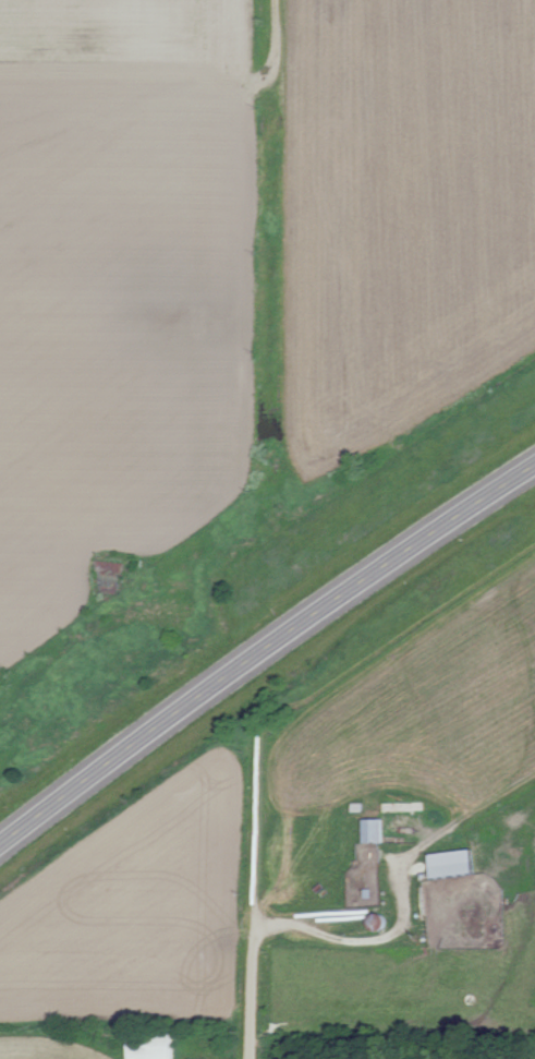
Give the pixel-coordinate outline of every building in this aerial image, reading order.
[(386,818),(367,818),(367,842),(387,841),(386,818)] [(438,877),(480,873),(478,848),(436,852),(438,877)] [(134,1032),(134,1058),(145,1058),(179,1058),(179,1031),(134,1032)]
